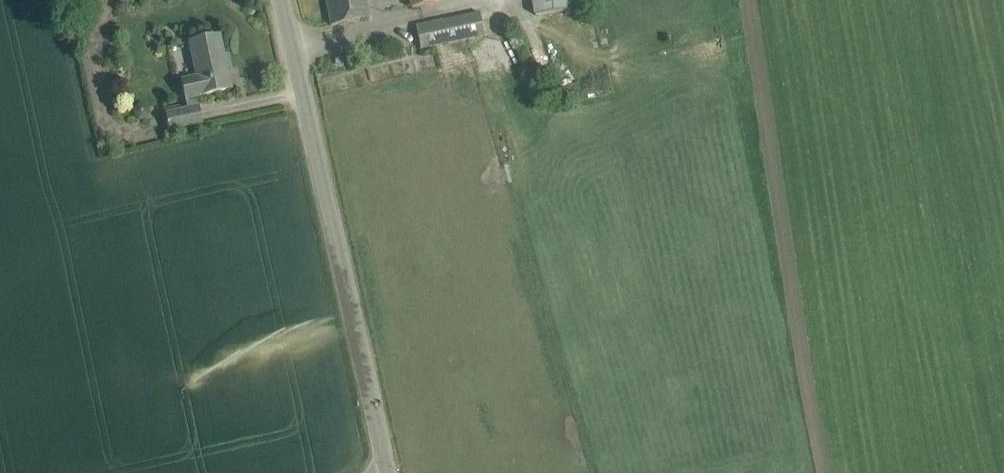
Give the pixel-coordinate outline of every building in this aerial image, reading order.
[(332,25),(370,17),(367,0),(327,0),(332,25)] [(412,8),(436,3),(435,0),(411,0),(412,8)] [(535,14),(572,9),(571,0),(532,0),(535,14)] [(416,25),(421,49),(486,36),(481,12),(416,25)] [(219,35),(200,40),(190,42),(198,76),(180,80),(187,109),(167,113),(170,129),(202,122),(196,96),(231,88),(219,35)]
